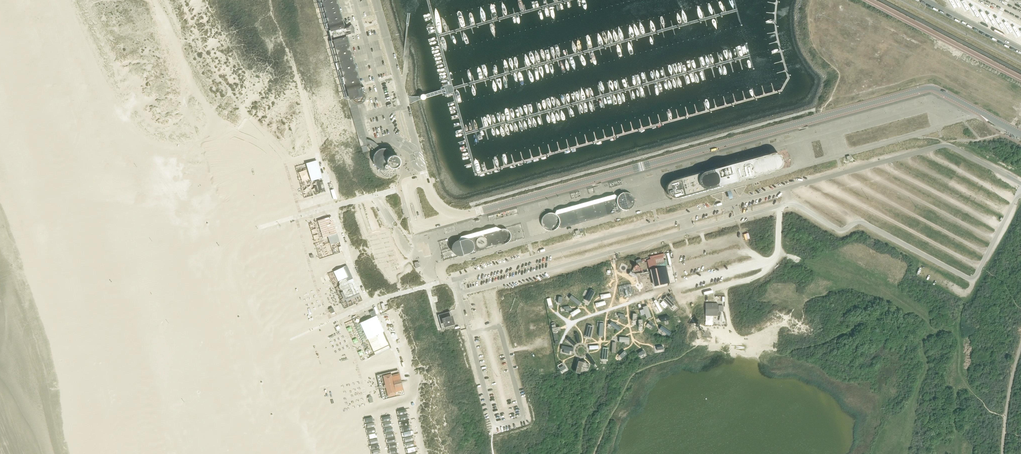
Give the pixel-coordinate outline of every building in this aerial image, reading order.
[(362,86),(357,87),(343,37),(342,35),(350,33),(350,32),(353,33),(353,30),(352,27),(351,25),(349,26),(348,26),(340,28),(340,27),(340,26),(333,0),(319,0),(328,30),(327,30),(328,30),(331,40),(330,40),(330,41),(331,40),(347,98),(348,100),(351,99),(351,100),(352,101),(353,102),(354,102),(354,103),(355,103),(356,103),(357,103),(358,103),(359,103),(360,103),(361,102),(362,102),(363,101),(364,100),(364,99),(365,98),(365,97),(365,96),(365,95),(365,94),(365,93),(363,85),(362,86)] [(351,99),(348,100),(360,146),(368,144),(366,139),(356,103),(355,103),(354,103),(354,102),(353,102),(352,101),(351,100),(351,99)] [(369,144),(373,148),(376,151),(375,152),(374,153),(374,154),(373,155),(373,156),(373,157),(373,158),(373,159),(373,160),(373,161),(373,162),(374,163),(374,164),(375,165),(376,166),(377,167),(378,168),(379,168),(379,169),(379,170),(379,171),(380,171),(380,172),(380,173),(381,174),(382,175),(383,176),(384,176),(385,177),(386,177),(387,177),(389,177),(390,177),(391,176),(392,176),(393,175),(394,175),(394,174),(395,173),(395,172),(396,171),(396,170),(396,169),(396,166),(397,166),(398,166),(398,165),(399,164),(399,163),(400,162),(400,161),(400,160),(400,159),(400,158),(399,158),(399,157),(398,156),(397,155),(396,155),(396,154),(395,154),(394,154),(393,153),(393,152),(392,152),(392,151),(391,150),(390,150),(390,149),(389,149),(388,148),(387,148),(386,148),(385,148),(384,148),(382,148),(381,148),(380,148),(377,145),(375,143),(372,141),(369,140),(366,139),(368,144),(369,144)] [(735,189),(735,190),(735,191),(736,192),(736,193),(736,194),(737,194),(738,195),(739,196),(740,196),(746,187),(746,185),(732,189),(731,183),(773,171),(773,172),(774,171),(776,171),(777,171),(778,170),(779,170),(779,169),(780,168),(781,167),(781,166),(782,166),(782,165),(782,164),(782,163),(782,162),(782,161),(782,160),(782,159),(782,158),(781,158),(781,157),(780,156),(779,155),(778,154),(776,154),(775,153),(773,153),(772,153),(770,154),(768,154),(769,156),(762,158),(762,157),(762,158),(755,160),(755,159),(755,160),(748,162),(748,161),(747,161),(747,162),(740,164),(740,163),(740,164),(733,166),(733,165),(733,166),(726,168),(726,167),(722,168),(718,169),(718,170),(712,171),(711,171),(711,172),(704,173),(704,174),(697,175),(696,175),(696,176),(690,178),(690,177),(689,177),(689,178),(682,180),(682,179),(682,180),(676,181),(675,180),(674,180),(673,180),(672,180),(671,181),(670,181),(670,182),(669,182),(668,183),(668,184),(667,184),(667,185),(667,186),(666,186),(666,187),(666,188),(666,189),(666,190),(666,191),(666,192),(666,193),(667,193),(667,194),(667,195),(668,195),(669,196),(670,197),(671,198),(672,198),(674,198),(675,198),(676,198),(677,198),(678,198),(679,197),(680,197),(722,185),(724,191),(710,195),(711,196),(721,201),(722,200),(722,199),(722,198),(723,198),(723,197),(723,196),(722,195),(722,194),(722,192),(725,192),(725,191),(728,190),(731,189),(731,190),(735,189)] [(317,160),(306,164),(311,181),(322,178),(317,160)] [(323,183),(322,182),(319,182),(319,181),(315,182),(317,186),(314,187),(316,192),(322,190),(321,188),(324,187),(323,183)] [(633,196),(632,195),(631,195),(631,194),(630,194),(629,193),(628,193),(627,193),(627,192),(626,192),(625,192),(623,192),(623,193),(622,193),(621,193),(620,194),(619,194),(619,195),(618,195),(618,196),(618,197),(617,197),(615,198),(619,212),(621,209),(622,210),(623,210),(624,210),(625,210),(626,210),(627,210),(628,210),(629,210),(630,209),(631,208),(632,207),(633,206),(633,205),(634,204),(634,203),(634,202),(634,201),(634,200),(634,199),(634,198),(633,197),(633,196)] [(619,212),(615,198),(603,201),(607,215),(619,212)] [(602,217),(607,215),(603,201),(598,203),(602,217)] [(596,219),(602,217),(598,203),(592,204),(596,219)] [(584,222),(596,219),(592,204),(580,207),(584,222)] [(578,223),(584,222),(580,207),(574,209),(578,223)] [(561,228),(578,223),(574,209),(557,214),(561,228)] [(557,214),(555,214),(554,214),(553,213),(552,213),(550,213),(549,213),(548,213),(547,213),(546,214),(545,215),(544,215),(543,216),(542,217),(542,218),(541,219),(541,220),(541,221),(541,222),(541,223),(541,224),(541,225),(542,226),(543,227),(544,228),(544,229),(545,229),(546,230),(547,230),(548,231),(549,231),(550,231),(552,231),(553,230),(554,230),(555,229),(556,229),(556,228),(557,227),(561,228),(557,214)] [(337,234),(331,216),(318,221),(323,238),(337,234)] [(502,244),(504,244),(505,244),(506,243),(507,243),(507,242),(508,242),(509,241),(509,240),(510,239),(510,238),(510,237),(510,236),(510,235),(510,234),(509,233),(509,232),(508,231),(507,231),(507,230),(506,230),(505,229),(504,229),(503,229),(502,229),(501,229),(498,230),(502,244)] [(502,244),(498,230),(492,232),(496,246),(502,244)] [(496,246),(492,232),(484,234),(472,237),(475,252),(496,246)] [(472,237),(457,241),(456,241),(455,242),(454,243),(453,244),(453,245),(452,245),(452,246),(452,247),(452,248),(452,249),(452,250),(452,251),(453,252),(453,253),(454,253),(454,254),(455,255),(456,255),(457,255),(458,256),(459,256),(460,256),(461,256),(475,252),(472,237)] [(666,266),(651,270),(655,287),(670,283),(666,266)] [(346,268),(343,269),(348,280),(352,278),(351,276),(349,270),(347,271),(346,268)] [(342,290),(343,291),(346,298),(347,298),(350,297),(351,298),(352,298),(354,297),(353,296),(359,293),(353,278),(352,278),(348,280),(347,281),(345,278),(339,281),(339,283),(340,284),(339,286),(340,289),(342,290)] [(630,284),(618,287),(620,296),(633,293),(630,284)] [(663,294),(661,296),(662,298),(661,298),(671,308),(671,307),(672,309),(675,306),(674,305),(665,295),(664,295),(663,294)] [(571,296),(569,298),(578,305),(580,302),(571,296)] [(657,302),(654,304),(661,312),(663,311),(657,302)] [(724,319),(726,319),(724,312),(722,313),(722,312),(717,312),(718,303),(705,303),(705,315),(719,315),(719,319),(719,321),(724,321),(724,319)] [(578,308),(571,313),(573,316),(580,311),(578,308)] [(374,317),(372,318),(361,323),(374,352),(369,354),(370,357),(391,347),(382,329),(374,311),(372,312),(374,317)] [(442,330),(454,326),(450,311),(438,315),(442,330)] [(590,355),(586,357),(591,364),(595,362),(590,355)] [(391,377),(391,374),(383,376),(385,385),(384,385),(385,388),(386,387),(388,396),(395,394),(395,392),(402,390),(399,375),(391,377)]
